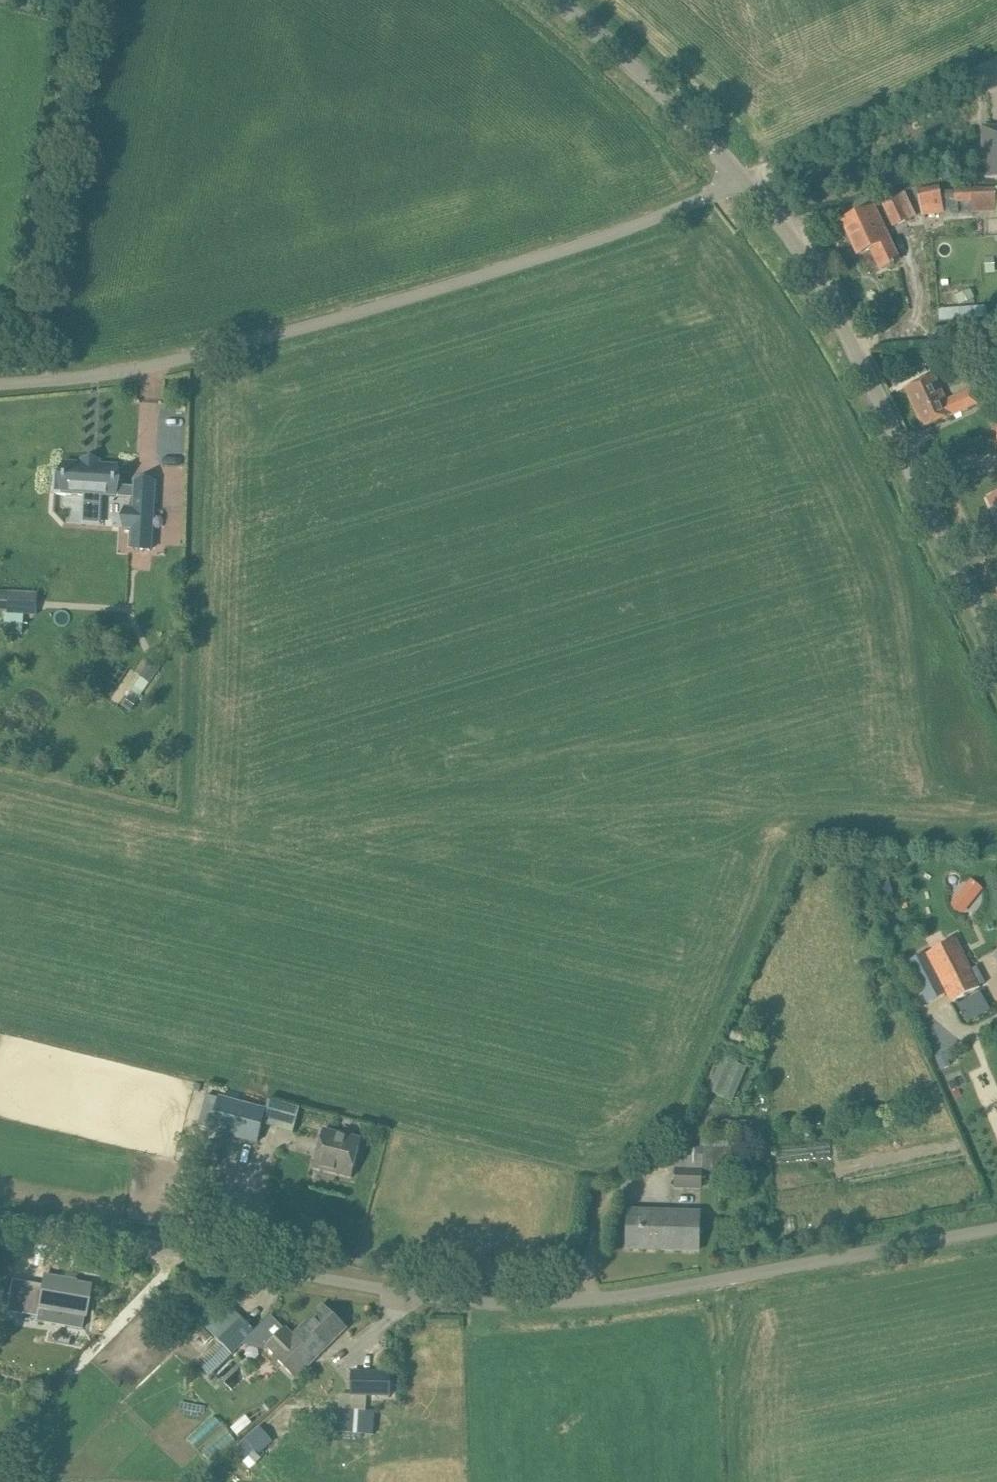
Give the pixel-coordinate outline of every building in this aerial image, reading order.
[(982,127),(981,178),(996,179),(996,127),(982,127)] [(944,212),(939,186),(917,190),(922,216),(944,212)] [(996,212),(995,188),(953,189),(954,203),(972,202),(973,213),(996,212)] [(916,216),(905,193),(883,203),(894,226),(916,216)] [(899,260),(874,207),(843,221),(858,254),(870,248),(880,269),(899,260)] [(995,272),(994,256),(984,257),(985,272),(995,272)] [(974,299),(970,290),(955,296),(959,305),(974,299)] [(981,337),(980,323),(931,328),(932,341),(981,337)] [(944,399),(933,374),(904,388),(923,428),(978,402),(970,387),(944,399)] [(84,505),(102,506),(103,496),(133,498),(134,486),(120,486),(119,486),(119,485),(120,484),(119,484),(119,481),(116,481),(116,478),(115,478),(115,474),(116,470),(116,466),(116,464),(115,464),(115,465),(109,464),(100,464),(100,462),(82,461),(82,463),(68,462),(67,462),(67,461),(66,461),(65,463),(66,463),(66,464),(65,471),(55,471),(55,478),(54,485),(55,485),(54,493),(64,493),(64,494),(84,495),(84,505)] [(152,549),(156,483),(134,482),(134,486),(133,498),(133,508),(126,507),(125,529),(132,530),(131,547),(152,549)] [(996,519),(996,493),(996,491),(986,496),(996,519)] [(7,611),(26,612),(27,594),(8,593),(7,611)] [(150,661),(140,676),(149,683),(160,667),(150,661)] [(131,696),(125,705),(131,710),(137,700),(131,696)] [(889,880),(877,883),(881,899),(893,896),(889,880)] [(980,985),(954,937),(925,953),(951,1000),(980,985)] [(730,1100),(745,1066),(720,1055),(705,1089),(730,1100)] [(266,1109),(219,1097),(211,1130),(257,1142),(266,1109)] [(361,1139),(323,1129),(314,1168),(352,1177),(361,1139)] [(702,1168),(675,1167),(674,1187),(702,1188),(702,1168)] [(700,1214),(628,1211),(627,1248),(699,1250),(700,1214)] [(24,1304),(22,1314),(37,1317),(36,1322),(82,1329),(84,1316),(85,1316),(90,1287),(75,1285),(75,1282),(43,1276),(38,1306),(28,1305),(24,1304)] [(11,1285),(6,1312),(22,1315),(22,1314),(24,1304),(26,1287),(11,1285)] [(311,1361),(312,1361),(314,1359),(303,1348),(308,1343),(298,1333),(293,1338),(270,1315),(255,1331),(227,1304),(205,1327),(219,1341),(198,1363),(211,1376),(232,1353),(233,1354),(243,1344),(245,1346),(264,1351),(266,1348),(295,1377),(311,1361)] [(303,1348),(314,1359),(346,1328),(323,1306),(298,1333),(308,1343),(303,1348)] [(202,1327),(196,1333),(206,1343),(213,1337),(202,1327)] [(351,1394),(391,1396),(391,1373),(352,1372),(351,1394)] [(327,1415),(326,1423),(338,1424),(345,1424),(345,1432),(374,1433),(374,1410),(363,1410),(338,1409),(338,1410),(338,1416),(327,1415)] [(246,1415),(236,1423),(243,1431),(252,1423),(246,1415)] [(188,1438),(196,1448),(222,1425),(214,1416),(188,1438)] [(272,1439),(259,1426),(232,1450),(244,1463),(256,1452),(259,1454),(272,1439)] [(200,1451),(211,1462),(235,1440),(225,1429),(200,1451)]
